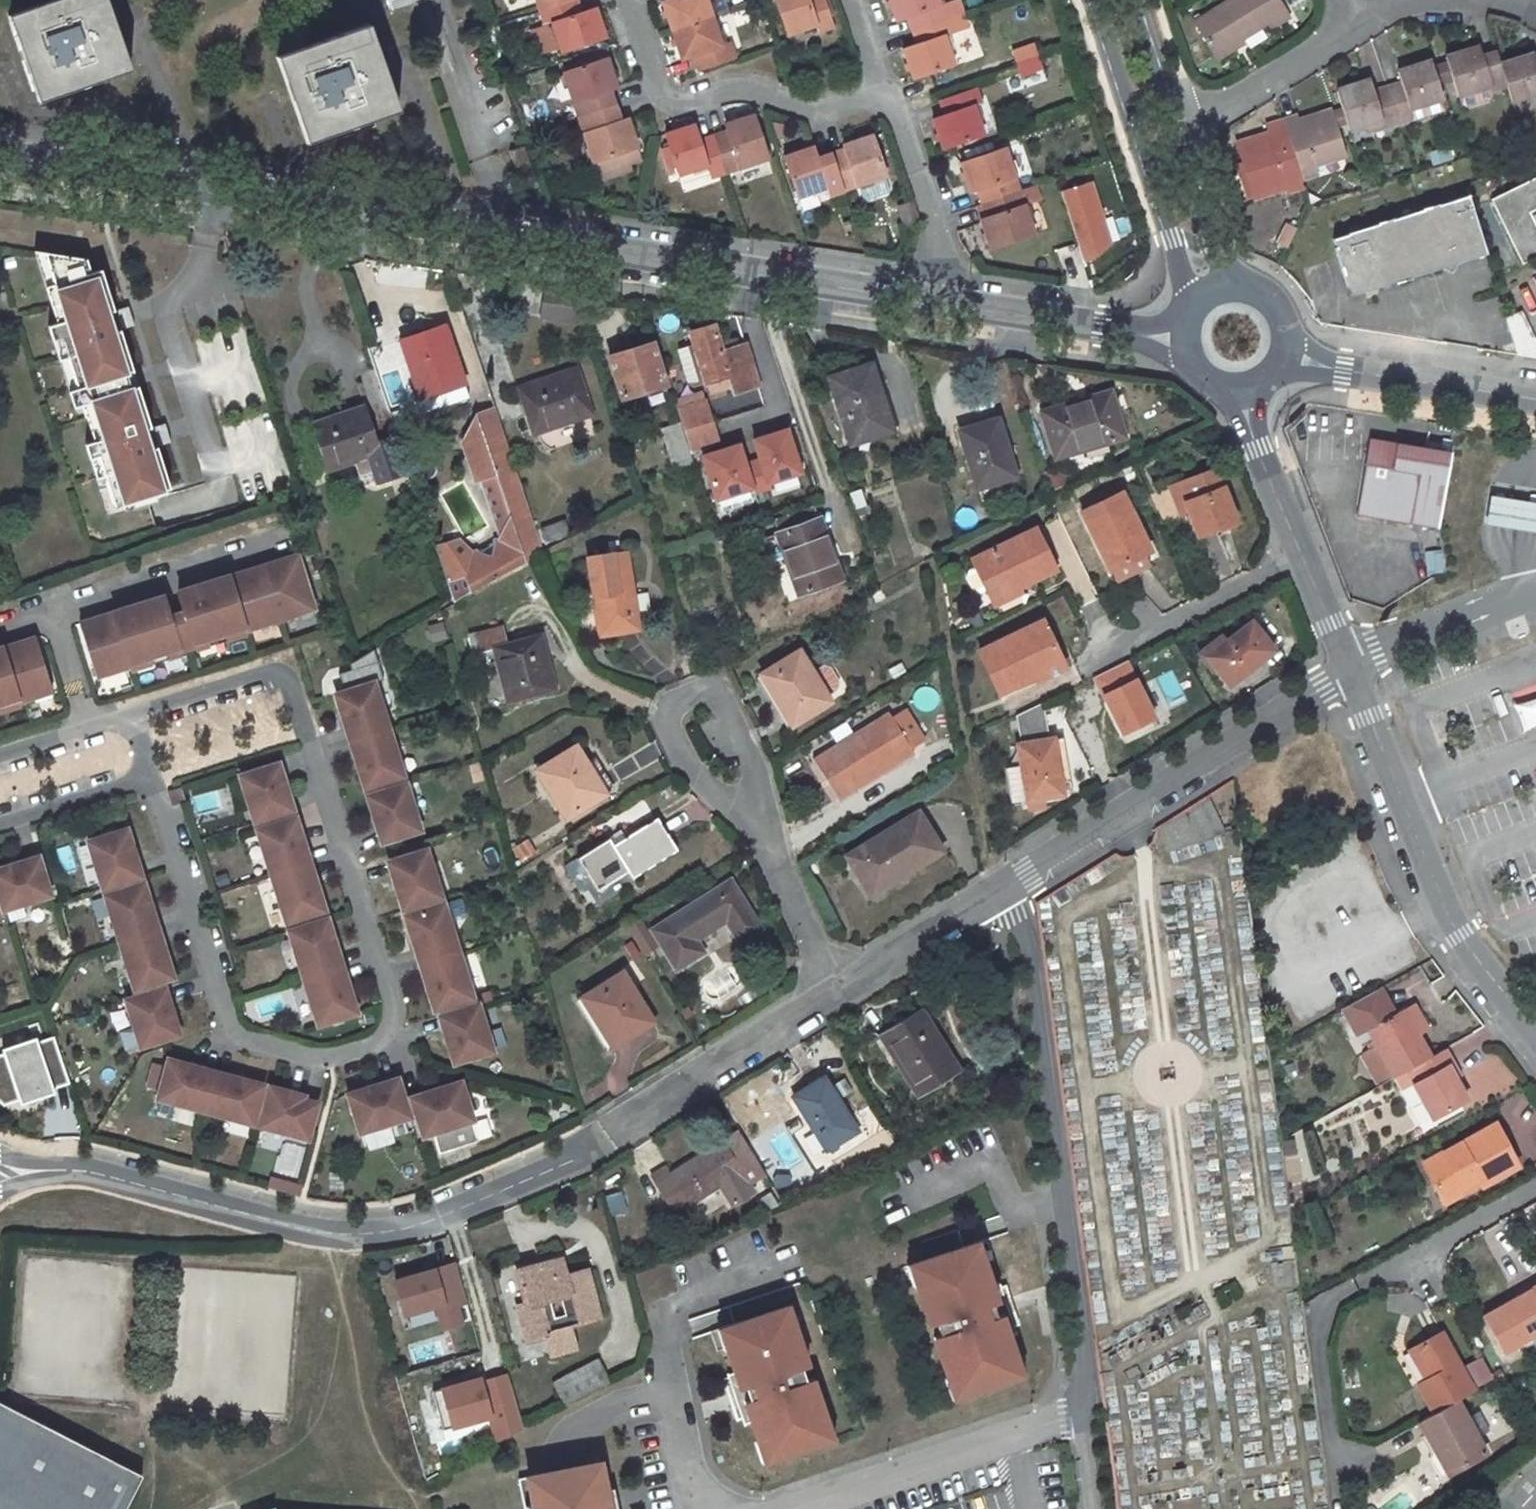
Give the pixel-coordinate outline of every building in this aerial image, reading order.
[(101,0),(49,0),(13,13),(22,42),(27,40),(36,68),(33,70),(43,99),(125,71),(115,42),(111,43),(101,15),(106,13),(101,0)] [(540,10),(571,0),(537,0),(540,10)] [(540,10),(545,25),(553,23),(562,52),(606,38),(596,8),(583,12),(579,0),(571,0),(540,10)] [(673,30),(715,16),(709,0),(668,0),(663,2),(673,30)] [(789,34),(817,25),(819,32),(836,26),(827,0),(778,0),(789,34)] [(896,18),(907,14),(912,30),(950,17),(963,12),(959,0),(953,0),(940,5),(939,0),(890,0),(896,18)] [(1264,21),(1267,27),(1286,15),(1277,0),(1227,0),(1193,21),(1213,53),(1264,21)] [(914,77),(955,63),(946,36),(956,33),(969,28),(963,12),(950,17),(912,30),(918,46),(905,50),(914,77)] [(695,57),(700,71),(737,59),(732,44),(725,46),(715,16),(673,30),(683,61),(695,57)] [(363,25),(280,54),(290,83),(295,82),(304,109),(300,112),(310,140),(393,112),(383,82),(378,84),(369,55),(373,54),(363,25)] [(1038,42),(1016,50),(1020,61),(1042,53),(1038,42)] [(1458,96),(1488,89),(1488,91),(1502,88),(1494,57),(1493,54),(1482,57),(1479,47),(1446,56),(1448,62),(1454,83),(1458,96)] [(1494,57),(1506,100),(1535,93),(1535,53),(1530,55),(1528,48),(1494,57)] [(1024,74),(1046,66),(1042,53),(1020,61),(1024,74)] [(564,72),(578,116),(617,103),(612,88),(618,86),(608,57),(564,72)] [(1409,106),(1438,98),(1430,71),(1427,61),(1393,71),(1396,81),(1383,85),(1394,121),(1412,117),(1409,106)] [(1434,66),(1440,87),(1454,83),(1448,62),(1434,66)] [(1333,88),(1345,129),(1377,120),(1379,126),(1394,121),(1383,85),(1371,89),(1368,78),(1333,88)] [(943,99),(949,115),(937,118),(948,148),(990,133),(980,105),(987,102),(982,87),(943,99)] [(578,116),(594,162),(599,179),(631,169),(629,163),(626,152),(639,147),(630,118),(622,120),(617,103),(578,116)] [(743,116),(725,122),(726,130),(714,134),(727,173),(771,159),(755,112),(743,116)] [(1316,173),(1345,164),(1331,120),(1300,129),(1298,125),(1283,129),(1301,185),(1318,180),(1316,173)] [(694,123),(674,129),(665,132),(679,175),(707,166),(711,178),(727,173),(714,134),(699,139),(694,123)] [(1239,149),(1254,203),(1284,193),(1286,197),(1303,192),(1301,185),(1283,129),(1267,134),(1269,140),(1239,149)] [(844,142),(846,148),(831,153),(845,191),(888,176),(874,132),(844,142)] [(812,145),(792,151),(784,154),(799,198),(826,189),(829,197),(845,191),(831,153),(816,157),(812,145)] [(982,201),(1018,188),(1004,146),(959,161),(968,191),(977,188),(982,201)] [(629,163),(643,159),(639,147),(626,152),(629,163)] [(687,189),(708,181),(704,169),(683,177),(687,189)] [(1488,197),(1522,263),(1535,256),(1535,174),(1488,197)] [(1089,180),(1056,193),(1083,260),(1115,248),(1089,180)] [(1034,199),(1029,185),(1018,188),(1023,203),(1034,199)] [(979,219),(990,249),(1008,243),(1012,255),(1038,247),(1034,234),(1023,203),(1018,188),(982,201),(987,216),(979,219)] [(1362,295),(1485,256),(1465,192),(1328,237),(1345,292),(1360,287),(1362,295)] [(974,203),(979,219),(987,216),(982,201),(974,203)] [(901,208),(908,226),(922,222),(915,202),(901,208)] [(1286,249),(1293,227),(1268,220),(1262,242),(1286,249)] [(83,263),(31,256),(55,327),(46,330),(73,411),(82,408),(94,445),(85,448),(97,481),(106,479),(116,509),(170,491),(98,273),(88,277),(83,263)] [(575,293),(547,289),(543,318),(587,327),(575,293)] [(1503,317),(1523,362),(1535,356),(1535,345),(1520,310),(1503,317)] [(714,325),(689,333),(694,348),(678,352),(688,381),(703,376),(706,386),(728,379),(731,388),(733,396),(760,387),(746,344),(723,351),(714,325)] [(466,384),(446,327),(401,342),(421,400),(466,384)] [(654,345),(609,359),(621,400),(666,386),(654,345)] [(892,428),(871,366),(829,380),(849,442),(892,428)] [(594,417),(578,368),(517,388),(532,437),(594,417)] [(728,379),(706,386),(709,396),(731,388),(728,379)] [(1123,437),(1110,394),(1044,415),(1056,457),(1123,437)] [(703,395),(688,399),(691,407),(705,403),(703,395)] [(688,399),(675,403),(682,425),(684,433),(712,425),(705,403),(691,407),(688,399)] [(381,454),(366,405),(311,424),(328,472),(354,463),(360,480),(374,487),(410,475),(402,448),(392,451),(381,454)] [(545,553),(496,411),(477,417),(464,443),(477,483),(484,480),(497,476),(512,525),(507,543),(505,544),(478,559),(467,578),(448,588),(454,604),(539,556),(545,553)] [(1016,478),(998,420),(958,432),(976,490),(1016,478)] [(682,425),(662,431),(674,472),(694,467),(691,454),(684,433),(682,425)] [(712,425),(684,433),(691,454),(718,446),(712,425)] [(785,428),(695,455),(710,505),(801,477),(785,428)] [(1406,523),(1441,533),(1455,453),(1373,441),(1361,516),(1406,523)] [(1054,491),(1072,483),(1067,471),(1052,478),(1055,482),(1051,484),(1054,491)] [(1234,525),(1214,475),(1178,489),(1189,517),(1198,539),(1234,525)] [(512,525),(497,476),(484,480),(505,544),(507,543),(512,525)] [(237,479),(207,482),(209,509),(238,507),(237,479)] [(1168,493),(1179,521),(1189,517),(1178,489),(1168,493)] [(190,514),(183,492),(166,497),(173,519),(190,514)] [(1077,512),(1108,575),(1140,560),(1130,539),(1137,536),(1116,494),(1077,512)] [(1490,497),(1485,525),(1535,533),(1535,504),(1490,497)] [(841,581),(819,520),(777,534),(799,596),(841,581)] [(570,533),(566,522),(542,530),(545,541),(570,533)] [(990,602),(1053,572),(1033,532),(971,563),(975,570),(985,591),(990,602)] [(457,548),(437,555),(448,588),(467,578),(478,559),(457,548)] [(641,631),(628,552),(587,558),(600,638),(641,631)] [(295,556),(276,563),(279,570),(298,564),(295,556)] [(183,614),(195,651),(246,634),(244,630),(312,609),(298,564),(279,570),(276,563),(228,578),(227,577),(177,593),(183,614)] [(985,591),(975,570),(966,574),(964,580),(970,593),(977,595),(985,591)] [(82,631),(95,677),(128,667),(130,671),(180,655),(169,618),(162,598),(111,614),(112,615),(99,619),(101,625),(82,631)] [(183,614),(169,618),(180,655),(195,651),(183,614)] [(80,624),(82,631),(101,625),(99,619),(80,624)] [(1275,650),(1251,622),(1207,659),(1230,687),(1275,650)] [(1018,694),(1065,671),(1041,624),(979,654),(1000,696),(1015,688),(1018,694)] [(507,704),(557,691),(542,634),(506,644),(502,628),(470,636),(475,653),(493,649),(507,704)] [(35,638),(16,644),(18,650),(37,644),(35,638)] [(20,705),(19,701),(52,691),(37,644),(18,650),(16,644),(2,648),(2,647),(0,648),(0,711),(20,705)] [(814,674),(801,651),(760,674),(792,727),(831,704),(828,697),(836,692),(838,685),(829,670),(822,668),(814,674)] [(371,657),(336,670),(342,686),(377,674),(371,657)] [(1089,678),(1117,738),(1155,720),(1126,660),(1089,678)] [(110,695),(129,686),(122,672),(103,681),(110,695)] [(373,681),(335,693),(346,727),(350,726),(355,739),(388,729),(373,681)] [(1519,730),(1535,724),(1535,696),(1511,705),(1519,730)] [(1018,744),(1022,768),(1007,770),(1012,803),(1027,801),(1063,795),(1054,739),(1050,740),(1044,705),(1018,718),(1022,744),(1018,744)] [(839,801),(915,754),(911,748),(928,739),(910,709),(893,719),(890,714),(814,760),(839,801)] [(365,789),(403,777),(388,729),(355,739),(359,754),(354,756),(365,789)] [(576,746),(536,770),(568,820),(605,797),(586,766),(588,765),(576,746)] [(254,822),(288,812),(283,797),(288,796),(278,762),(240,774),(254,822)] [(420,831),(405,783),(367,795),(378,828),(382,827),(387,841),(420,831)] [(1212,801),(1146,825),(1157,855),(1223,831),(1212,801)] [(944,853),(919,812),(845,857),(854,871),(856,870),(872,895),(925,862),(926,864),(944,853)] [(256,828),(272,876),(305,866),(300,851),(305,850),(295,816),(256,828)] [(677,851),(657,819),(614,847),(610,840),(577,859),(597,891),(628,873),(632,880),(677,851)] [(127,828),(90,840),(104,888),(138,877),(133,863),(138,861),(127,828)] [(528,839),(511,846),(517,860),(534,853),(528,839)] [(402,909),(441,897),(425,849),(393,859),(397,873),(392,875),(402,909)] [(288,930),(327,918),(314,878),(309,880),(305,866),(272,876),(288,930)] [(0,875),(0,901),(5,917),(52,902),(41,867),(27,871),(26,867),(0,875)] [(145,882),(107,894),(122,941),(155,931),(150,917),(155,915),(145,882)] [(731,883),(653,931),(677,969),(703,953),(696,941),(726,922),(738,940),(759,927),(731,883)] [(443,903),(405,915),(416,953),(421,951),(424,961),(457,950),(443,903)] [(303,977),(336,967),(332,953),(337,952),(327,918),(288,930),(303,977)] [(636,920),(624,929),(641,955),(654,947),(636,920)] [(159,945),(155,931),(122,941),(136,989),(175,977),(164,944),(159,945)] [(434,1010),(472,998),(457,950),(424,961),(429,975),(424,977),(434,1010)] [(336,967),(303,977),(318,1025),(356,1013),(346,980),(341,981),(336,967)] [(1404,1006),(1429,992),(1418,971),(1392,986),(1404,1006)] [(655,1023),(624,973),(582,1000),(614,1049),(655,1023)] [(160,1004),(155,990),(122,1001),(137,1048),(175,1036),(165,1003),(160,1004)] [(1358,1036),(1366,1032),(1393,1080),(1413,1069),(1431,1059),(1420,1038),(1405,1010),(1391,1018),(1376,992),(1344,1010),(1358,1036)] [(481,1003),(448,1013),(452,1027),(447,1028),(458,1062),(496,1050),(481,1003)] [(1414,1005),(1405,1010),(1420,1038),(1429,1033),(1414,1005)] [(961,1072),(922,1010),(879,1037),(918,1098),(961,1072)] [(0,1052),(0,1110),(67,1089),(50,1036),(0,1052)] [(1413,1086),(1432,1121),(1466,1102),(1447,1067),(1452,1065),(1445,1051),(1431,1059),(1413,1069),(1419,1083),(1413,1086)] [(202,1073),(166,1063),(155,1101),(203,1115),(212,1081),(201,1078),(202,1073)] [(858,1132),(824,1078),(793,1097),(827,1151),(858,1132)] [(225,1084),(212,1081),(203,1115),(252,1128),(262,1089),(226,1079),(225,1084)] [(412,1123),(399,1085),(350,1101),(362,1139),(412,1123)] [(460,1086),(410,1103),(423,1141),(472,1124),(460,1086)] [(302,1100),(268,1091),(258,1129),(306,1143),(315,1109),(301,1105),(302,1100)] [(1497,1126),(1425,1166),(1446,1204),(1481,1185),(1482,1187),(1519,1167),(1497,1126)] [(722,1142),(656,1183),(651,1176),(635,1185),(660,1224),(676,1214),(721,1187),(733,1206),(745,1199),(754,1193),(749,1185),(766,1175),(739,1132),(722,1142)] [(297,1199),(302,1186),(268,1174),(264,1187),(297,1199)] [(977,1242),(909,1264),(930,1326),(936,1324),(939,1334),(933,1335),(947,1378),(953,1376),(960,1395),(1015,1377),(1009,1358),(1015,1356),(1008,1335),(1016,1332),(998,1280),(991,1282),(977,1242)] [(563,1260),(520,1271),(528,1304),(522,1305),(531,1342),(549,1337),(553,1355),(576,1349),(571,1329),(598,1322),(584,1271),(567,1275),(563,1260)] [(413,1335),(465,1323),(452,1264),(385,1279),(395,1321),(410,1318),(413,1335)] [(1484,1316),(1505,1353),(1535,1336),(1535,1287),(1484,1316)] [(787,1305),(719,1328),(734,1371),(726,1374),(743,1424),(750,1421),(757,1441),(763,1440),(770,1459),(825,1440),(819,1421),(825,1419),(811,1376),(804,1379),(801,1369),(808,1367),(787,1305)] [(1474,1392),(1441,1333),(1413,1349),(1430,1380),(1419,1386),(1434,1415),(1456,1402),(1474,1392)] [(1015,1356),(1009,1358),(1015,1377),(1021,1374),(1015,1356)] [(1475,1384),(1489,1379),(1481,1358),(1468,1362),(1475,1384)] [(610,1384),(598,1361),(554,1384),(565,1408),(610,1384)] [(506,1372),(432,1388),(442,1433),(486,1423),(489,1440),(519,1434),(506,1372)] [(953,1376),(947,1378),(954,1397),(960,1395),(953,1376)] [(0,1402),(0,1508),(124,1508),(142,1474),(0,1402)] [(1420,1422),(1449,1474),(1485,1453),(1456,1402),(1434,1415),(1420,1422)] [(825,1419),(819,1421),(825,1440),(831,1438),(825,1419)] [(763,1440),(757,1441),(764,1461),(770,1459),(763,1440)] [(516,1479),(522,1508),(607,1508),(597,1461),(516,1479)]
